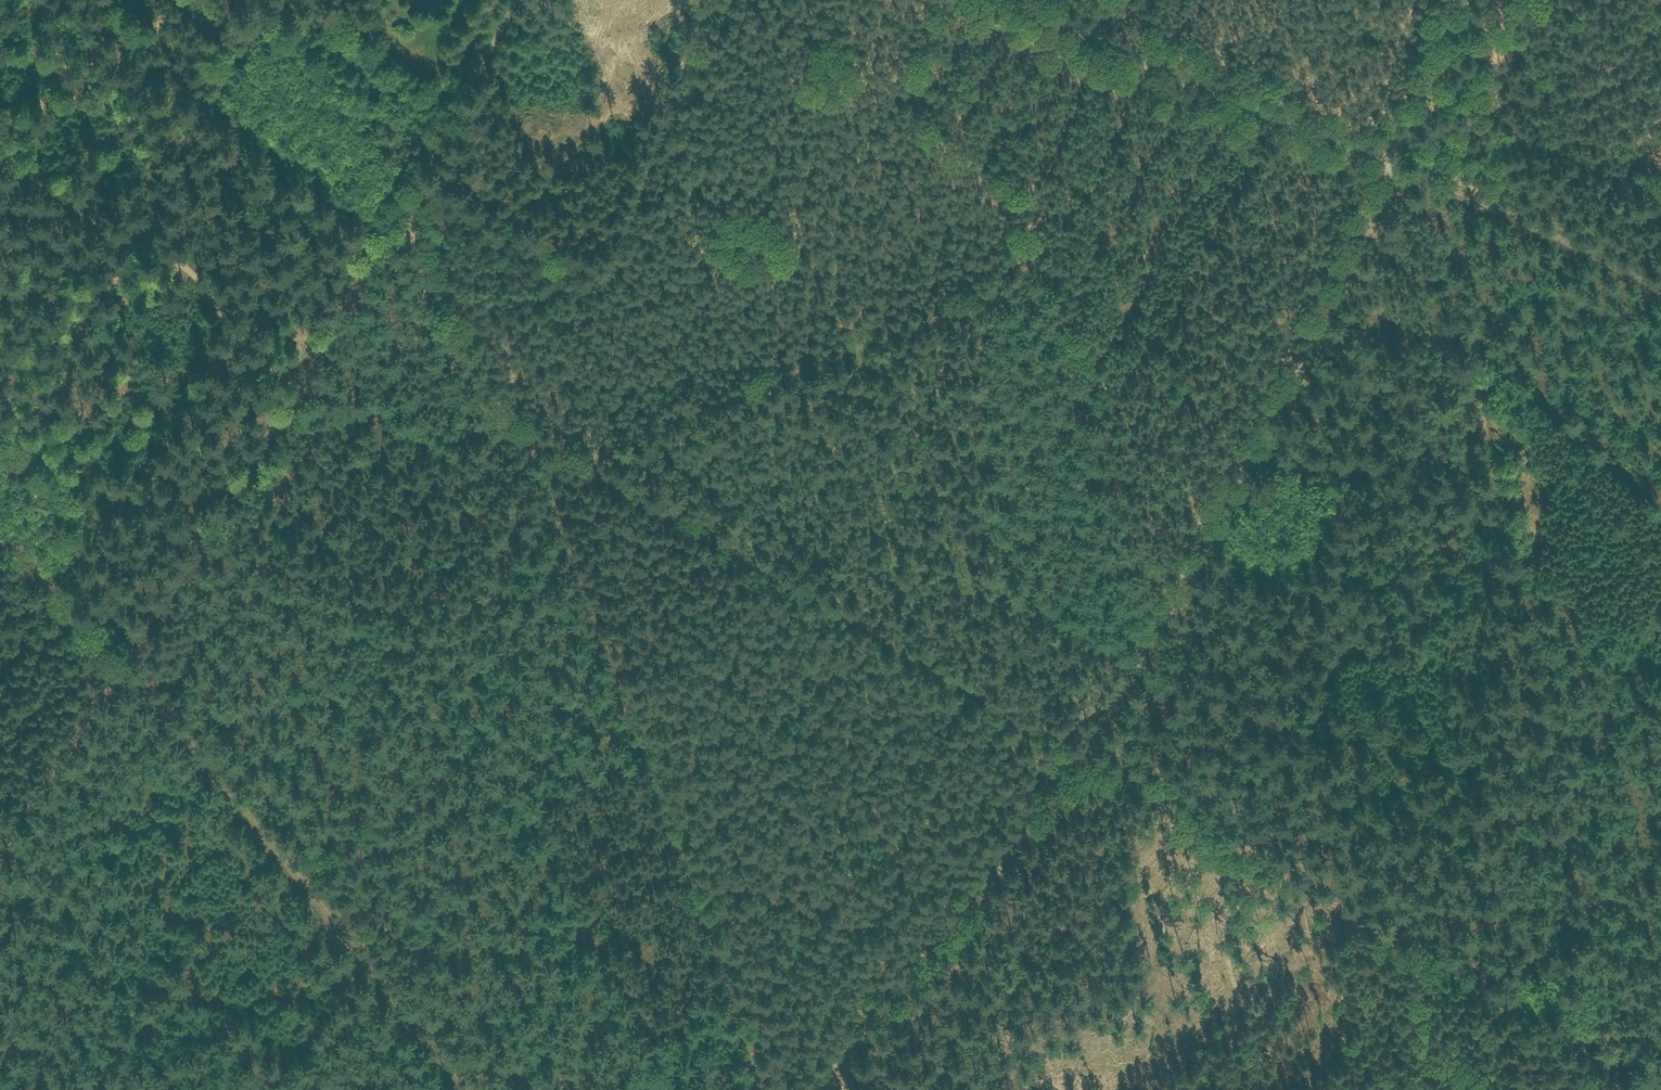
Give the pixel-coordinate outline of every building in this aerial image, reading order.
[(500,65),(505,68),(510,58),(505,56),(500,65)] [(1379,236),(1371,248),(1377,252),(1385,240),(1379,236)]
